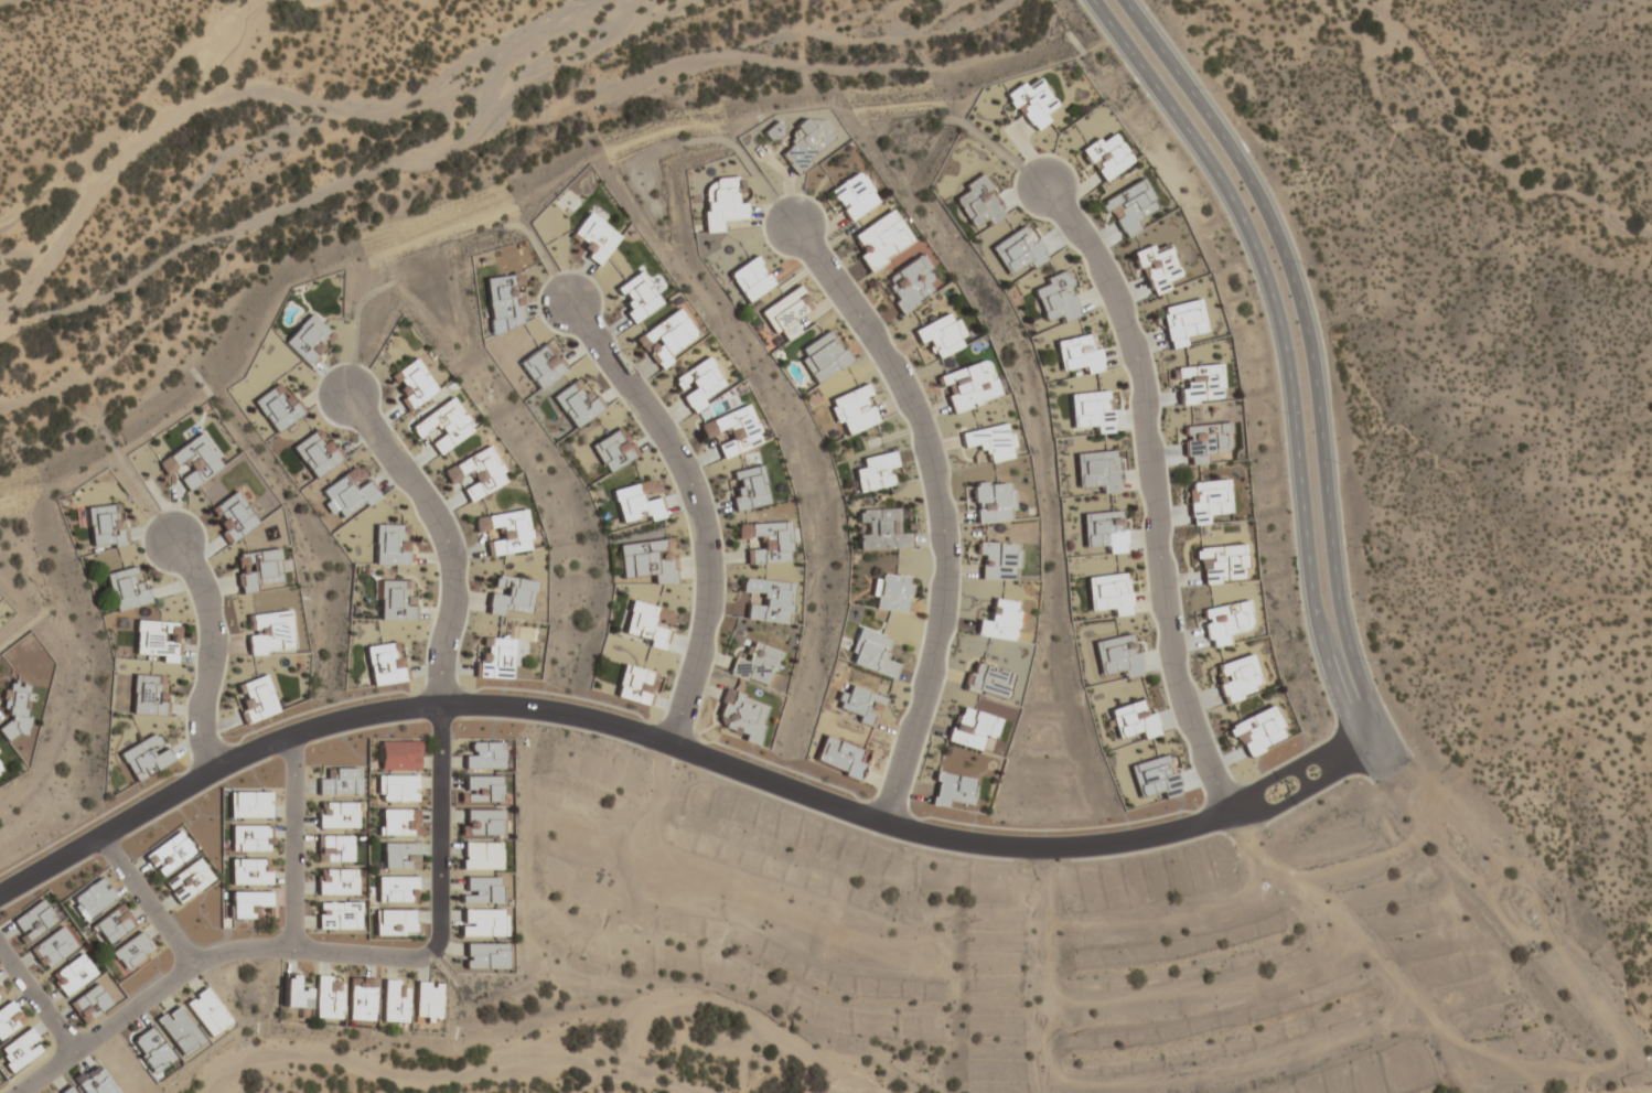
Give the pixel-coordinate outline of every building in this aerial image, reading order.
[(1046,113),(1057,104),(1033,74),(1005,97),(1034,132),(1051,119),(1046,113)] [(793,143),(779,154),(795,173),(837,137),(818,115),(809,123),(805,117),(785,134),(793,143)] [(761,131),(769,142),(784,130),(776,120),(761,131)] [(1081,150),(1102,182),(1133,161),(1111,129),(1081,150)] [(878,201),(858,170),(828,190),(848,221),(878,201)] [(950,196),(972,227),(984,219),(988,226),(1008,212),(981,175),(950,196)] [(723,220),(746,218),(745,201),(738,202),(737,176),(704,178),(707,232),(723,231),(723,220)] [(1101,200),(1122,240),(1141,229),(1135,219),(1157,207),(1141,178),(1101,200)] [(851,235),(862,250),(856,254),(868,272),(914,242),(891,208),(851,235)] [(598,264),(620,238),(590,212),(568,237),(598,264)] [(1027,262),(1031,268),(1048,257),(1026,223),(989,246),(1008,275),(1027,262)] [(1135,249),(1148,295),(1173,287),(1170,278),(1179,275),(1169,240),(1135,249)] [(935,273),(921,252),(886,277),(893,286),(885,292),(901,314),(934,290),(926,279),(935,273)] [(774,283),(754,255),(728,274),(747,302),(774,283)] [(641,270),(615,286),(626,303),(621,306),(631,323),(661,304),(641,270)] [(1061,322),(1080,315),(1064,272),(1031,284),(1045,320),(1059,315),(1061,322)] [(487,319),(502,318),(502,326),(524,325),(522,273),(485,275),(487,319)] [(800,331),(793,319),(811,308),(798,286),(760,309),(780,342),(800,331)] [(1205,331),(1198,298),(1159,307),(1169,348),(1187,344),(1185,336),(1205,331)] [(634,337),(643,351),(645,349),(656,366),(699,339),(679,308),(634,337)] [(937,358),(969,343),(954,310),(913,328),(923,350),(931,346),(937,358)] [(306,365),(334,335),(310,312),(282,342),(306,365)] [(816,384),(852,361),(831,328),(795,351),(816,384)] [(1061,370),(1084,365),(1085,373),(1103,369),(1098,347),(1089,348),(1087,333),(1055,340),(1061,370)] [(567,368),(547,341),(518,362),(538,389),(567,368)] [(689,410),(728,388),(710,356),(671,378),(689,410)] [(413,415),(442,396),(415,357),(387,377),(413,415)] [(950,412),(1000,397),(988,359),(934,375),(938,388),(942,386),(950,412)] [(1181,403),(1224,400),(1221,363),(1173,367),(1174,379),(1179,379),(1181,403)] [(604,407),(582,375),(552,396),(573,428),(604,407)] [(251,400),(274,433),(303,413),(281,380),(251,400)] [(840,436),(880,422),(867,384),(827,398),(840,436)] [(1114,432),(1111,390),(1069,392),(1071,426),(1095,425),(1095,433),(1114,432)] [(429,441),(437,453),(475,430),(454,396),(407,425),(416,439),(425,433),(430,441),(429,441)] [(762,442),(748,405),(699,423),(704,437),(726,429),(730,440),(717,444),(722,457),(762,442)] [(960,432),(962,445),(975,443),(977,453),(986,451),(988,462),(1017,457),(1010,422),(960,432)] [(1208,463),(1207,453),(1230,452),(1229,423),(1183,424),(1185,464),(1208,463)] [(342,457),(319,425),(291,447),(314,478),(342,457)] [(637,453),(620,426),(590,445),(608,472),(637,453)] [(187,490),(223,466),(200,432),(157,461),(166,475),(184,463),(190,471),(179,478),(187,490)] [(460,485),(467,501),(507,482),(491,446),(441,468),(451,489),(460,485)] [(1074,452),(1077,486),(1097,485),(1097,494),(1118,492),(1115,449),(1074,452)] [(858,492),(892,485),(889,471),(898,469),(894,450),(861,457),(863,469),(853,471),(858,492)] [(378,494),(367,479),(366,480),(355,465),(320,489),(341,519),(378,494)] [(768,504),(762,465),(734,470),(738,489),(730,490),(734,510),(768,504)] [(664,514),(655,478),(612,489),(620,524),(664,514)] [(1189,524),(1210,523),(1210,514),(1230,513),(1229,479),(1187,481),(1189,524)] [(973,483),(974,522),(1014,521),(1014,482),(973,483)] [(207,509),(229,542),(257,524),(236,490),(207,509)] [(86,505),(89,547),(123,545),(120,503),(86,505)] [(899,508),(856,509),(857,521),(868,521),(868,535),(857,535),(858,549),(911,547),(911,533),(899,533),(899,508)] [(1083,547),(1107,545),(1107,553),(1125,551),(1122,509),(1081,512),(1083,547)] [(530,550),(526,510),(473,516),(474,532),(497,529),(498,539),(486,540),(487,554),(530,550)] [(790,522),(737,523),(737,537),(760,536),(760,548),(746,549),(746,564),(791,562),(790,522)] [(409,540),(401,540),(401,525),(374,524),(374,564),(409,564),(409,540)] [(654,585),(676,583),(672,539),(618,543),(620,577),(653,574),(654,585)] [(979,579),(1018,579),(1018,542),(979,541),(979,579)] [(1246,580),(1243,543),(1196,547),(1200,584),(1246,580)] [(234,554),(240,592),(283,586),(278,548),(234,554)] [(148,603),(138,564),(105,573),(115,611),(148,603)] [(871,608),(907,612),(912,576),(876,572),(871,608)] [(1087,576),(1090,610),(1112,608),(1113,616),(1132,614),(1128,572),(1087,576)] [(535,581),(493,574),(491,591),(490,591),(486,613),(502,615),(503,610),(530,614),(535,581)] [(793,583),(742,578),(741,591),(763,593),(761,606),(747,604),(745,619),(789,623),(793,583)] [(379,619),(415,619),(415,580),(379,580),(379,619)] [(1014,640),(1019,601),(993,597),(989,620),(978,619),(976,635),(1014,640)] [(1201,608),(1208,647),(1229,643),(1227,632),(1250,628),(1245,600),(1201,608)] [(673,610),(630,601),(623,634),(648,639),(646,646),(664,650),(673,610)] [(291,609),(245,614),(251,655),(296,649),(291,609)] [(134,654),(160,654),(160,661),(178,661),(178,622),(135,621),(134,654)] [(510,679),(514,626),(507,626),(506,638),(479,636),(477,677),(510,679)] [(893,677),(897,665),(885,661),(892,638),(858,627),(847,662),(893,677)] [(1123,678),(1142,675),(1136,633),(1094,639),(1099,673),(1122,670),(1123,678)] [(399,642),(365,646),(370,685),(403,681),(399,642)] [(780,650),(749,642),(745,659),(733,656),(728,676),(772,686),(780,650)] [(1224,701),(1262,691),(1252,654),(1214,664),(1224,701)] [(1005,700),(1012,672),(971,661),(964,689),(1005,700)] [(613,695),(647,706),(657,674),(622,664),(613,695)] [(131,715),(166,716),(167,675),(132,674),(131,715)] [(278,712),(265,674),(232,684),(245,723),(278,712)] [(34,724),(22,709),(34,699),(17,677),(0,690),(0,700),(13,716),(0,726),(0,733),(8,744),(34,724)] [(757,744),(769,703),(724,690),(714,724),(739,731),(737,739),(757,744)] [(846,692),(837,692),(837,711),(856,711),(856,724),(875,723),(875,708),(883,707),(883,690),(846,691),(846,692)] [(1159,734),(1153,710),(1144,712),(1141,699),(1109,708),(1117,738),(1140,732),(1141,739),(1159,734)] [(947,740),(980,751),(985,737),(994,740),(1001,718),(958,705),(947,740)] [(1227,724),(1242,758),(1286,739),(1272,705),(1227,724)] [(118,751),(132,782),(171,763),(156,733),(118,751)] [(858,779),(868,752),(822,735),(812,762),(858,779)] [(467,768),(502,768),(502,741),(467,741),(467,768)] [(419,742),(378,742),(378,770),(419,770),(419,742)] [(1139,800),(1179,790),(1169,753),(1130,763),(1139,800)] [(331,779),(317,779),(317,795),(359,795),(359,769),(331,769),(331,779)] [(976,777),(934,770),(929,804),(946,807),(948,800),(972,804),(976,777)] [(463,801),(502,801),(502,775),(463,775),(463,801)] [(416,776),(379,776),(379,802),(416,802),(416,776)] [(268,791),(228,791),(228,818),(268,818),(268,791)] [(356,802),(317,802),(317,828),(356,828),(356,802)] [(462,835),(502,835),(502,809),(462,809),(462,835)] [(379,810),(379,835),(419,835),(419,810),(379,810)] [(230,850),(267,850),(267,826),(230,826),(230,850)] [(143,859),(162,877),(192,847),(174,828),(143,859)] [(317,861),(351,861),(351,835),(317,835),(317,861)] [(501,869),(501,842),(461,842),(461,869),(501,869)] [(382,843),(382,868),(417,868),(417,843),(382,843)] [(161,881),(175,904),(213,881),(199,858),(161,881)] [(269,858),(230,858),(230,883),(269,883),(269,858)] [(317,893),(356,893),(356,868),(317,868),(317,893)] [(416,875),(377,875),(377,901),(416,901),(416,875)] [(461,902),(500,902),(500,876),(461,876),(461,902)] [(70,896),(82,918),(115,900),(102,878),(70,896)] [(269,891),(230,891),(230,916),(252,916),(252,905),(269,905),(269,891)] [(56,918),(40,898),(12,922),(28,941),(56,918)] [(317,928),(360,928),(360,901),(317,901),(317,928)] [(88,925),(103,946),(134,924),(119,903),(88,925)] [(506,935),(506,908),(461,908),(461,935),(506,935)] [(413,934),(413,909),(374,909),(374,934),(413,934)] [(30,949),(45,969),(76,945),(61,925),(30,949)] [(123,970),(152,951),(139,932),(110,951),(123,970)] [(464,968),(505,968),(505,942),(464,942),(464,968)] [(64,995),(95,972),(81,952),(49,975),(64,995)] [(282,1007),(306,1008),(306,974),(282,973),(282,1007)] [(313,1018),(339,1019),(341,976),(315,975),(313,1018)] [(347,1019),(373,1019),(373,977),(347,977),(347,1019)] [(406,1021),(406,979),(381,979),(381,1021),(406,1021)] [(440,981),(414,981),(414,1020),(440,1020),(440,981)] [(83,1024),(110,1002),(95,982),(67,1004),(83,1024)] [(207,1037),(229,1022),(204,986),(182,1001),(207,1037)] [(24,1020),(9,1000),(0,1006),(0,1037),(24,1020)] [(177,1062),(202,1050),(181,1003),(155,1015),(177,1062)] [(10,1072),(43,1048),(27,1026),(0,1046),(0,1058),(10,1072)] [(68,1085),(56,1092),(74,1092),(68,1085)]
